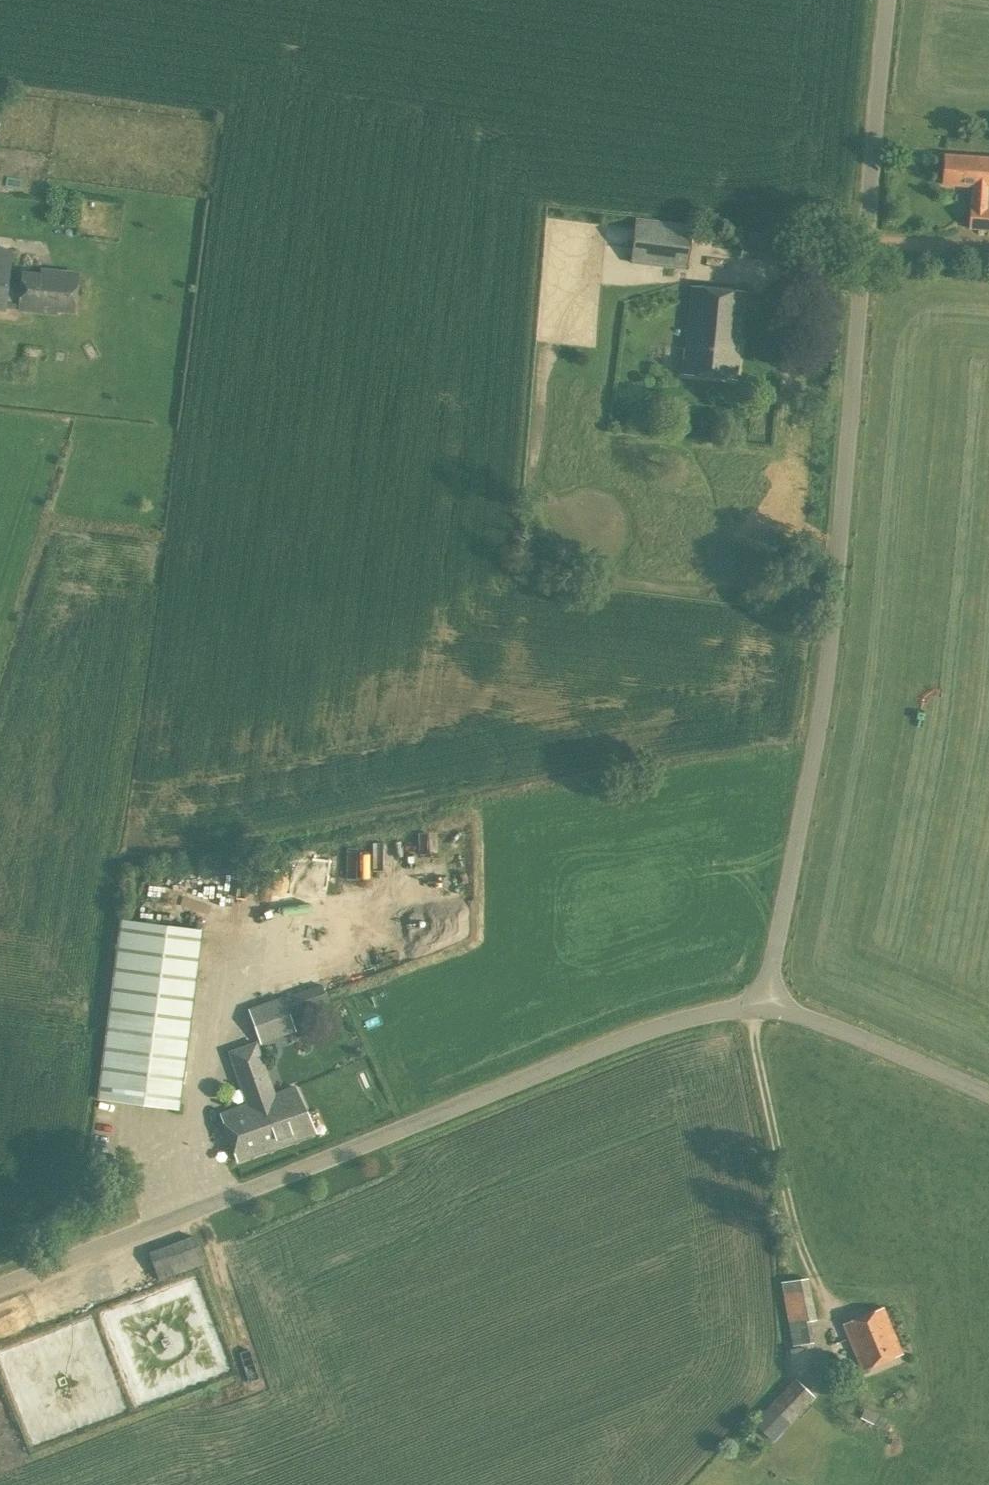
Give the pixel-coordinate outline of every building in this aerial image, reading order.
[(945,153),(943,184),(972,186),(969,228),(988,229),(988,156),(945,153)] [(630,263),(687,270),(692,224),(635,218),(630,263)] [(793,263),(794,236),(744,230),(741,258),(793,263)] [(75,313),(79,271),(57,268),(57,274),(23,270),(21,285),(8,283),(13,248),(0,247),(0,311),(5,311),(5,308),(19,309),(57,313),(57,311),(75,313)] [(691,286),(683,374),(737,379),(745,291),(691,286)] [(177,1107),(200,928),(121,918),(98,1096),(177,1107)] [(274,1021),(328,1002),(322,984),(268,1004),(274,1021)] [(228,1051),(245,1103),(220,1112),(237,1161),(317,1133),(300,1084),(275,1092),(257,1040),(228,1051)] [(159,1281),(205,1263),(194,1234),(148,1252),(159,1281)] [(814,1342),(810,1321),(817,1320),(809,1277),(781,1281),(788,1324),(792,1346),(814,1342)] [(884,1307),(843,1324),(862,1370),(903,1353),(884,1307)] [(772,1442),(815,1397),(795,1378),(753,1423),(772,1442)] [(865,1407),(861,1417),(883,1426),(887,1416),(865,1407)]
